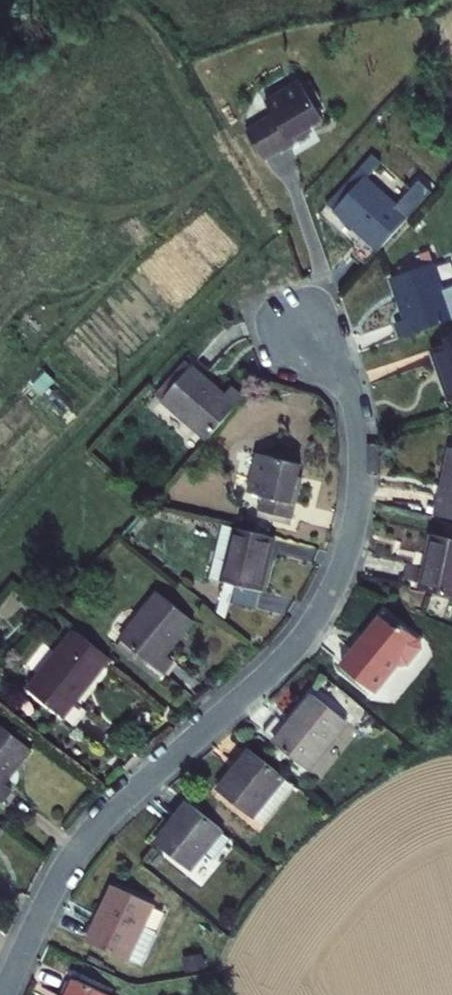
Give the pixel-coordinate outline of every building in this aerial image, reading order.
[(244,126),(265,159),(289,144),(310,131),(306,125),(322,115),(299,77),(261,99),(268,111),(244,126)] [(332,209),(378,249),(410,213),(364,173),(332,209)] [(397,336),(451,318),(451,284),(442,288),(433,261),(388,277),(402,317),(392,321),(397,336)] [(447,400),(451,398),(451,340),(430,347),(447,400)] [(190,362),(159,399),(205,439),(243,395),(232,385),(225,393),(190,362)] [(451,515),(451,444),(448,444),(433,511),(451,515)] [(256,449),(247,488),(261,491),(257,510),(293,518),(298,500),(303,475),(297,474),(301,460),(256,449)] [(275,534),(232,525),(220,579),(263,588),(275,534)] [(427,529),(415,585),(451,593),(451,535),(427,529)] [(175,661),(167,654),(195,620),(155,588),(118,635),(165,673),(175,661)] [(382,613),(340,660),(373,690),(399,661),(402,664),(410,663),(423,648),(422,642),(402,624),(399,628),(382,613)] [(28,685),(64,714),(110,656),(74,627),(28,685)] [(315,684),(272,738),(311,769),(354,715),(315,684)] [(10,776),(32,747),(0,722),(0,799),(3,801),(18,782),(10,776)] [(249,817),(285,775),(252,748),(217,790),(249,817)] [(224,830),(184,799),(152,839),(192,870),(224,830)] [(112,882),(85,939),(129,959),(140,965),(156,930),(145,925),(155,903),(112,882)] [(70,976),(62,994),(112,994),(70,976)]
